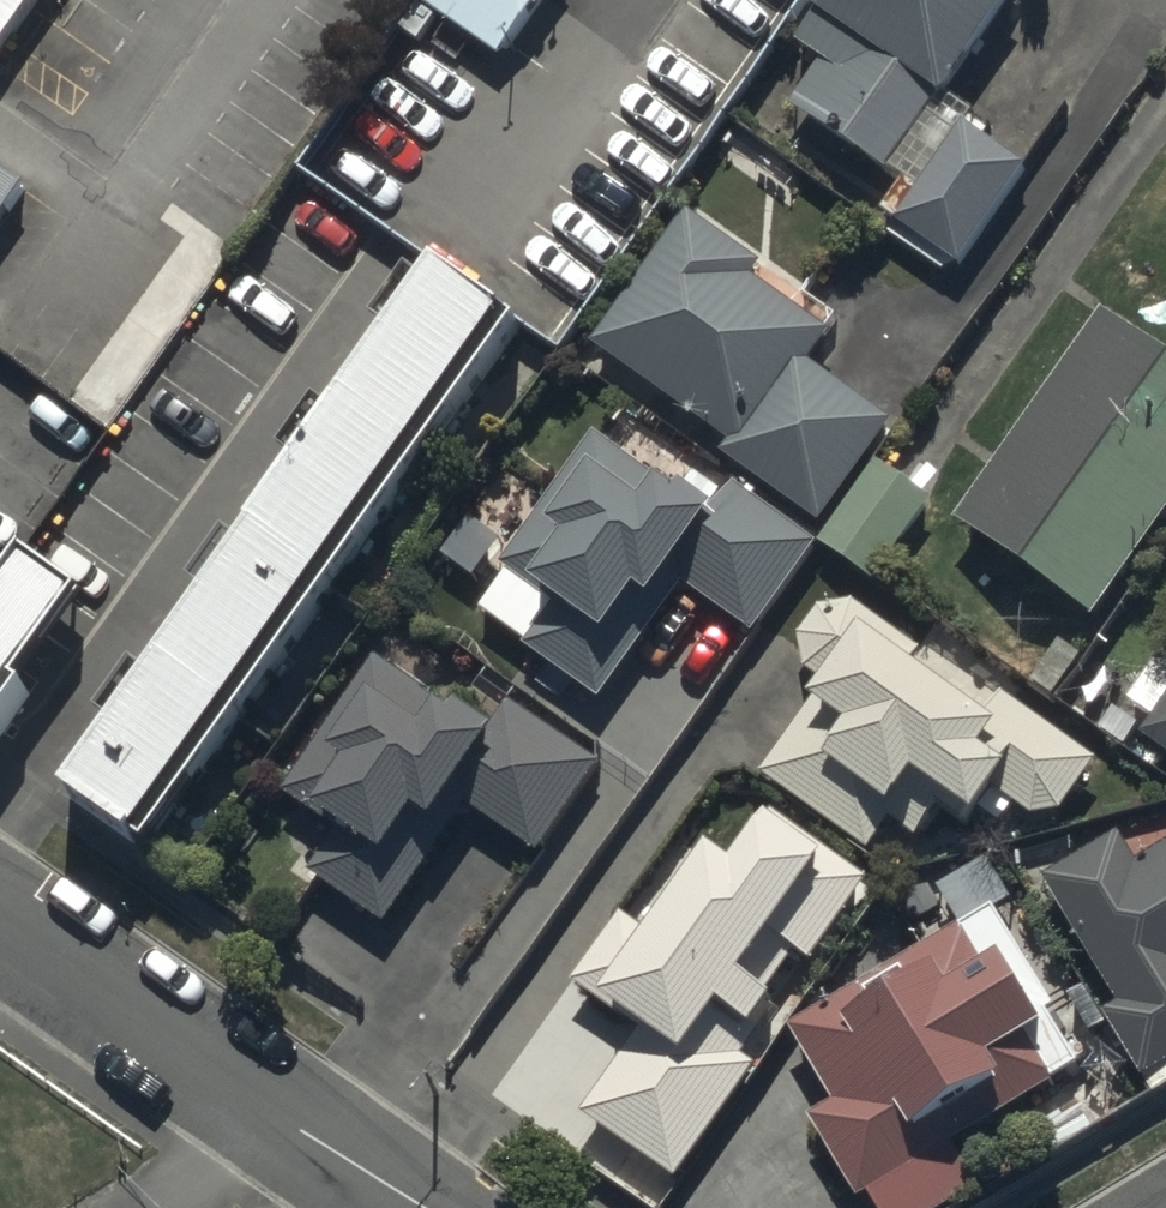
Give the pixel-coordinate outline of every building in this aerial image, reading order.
[(36,0),(0,0),(0,51),(36,0)] [(410,1),(509,70),(557,0),(411,0),(410,1)] [(895,180),(1022,0),(829,0),(796,47),(821,65),(791,107),(895,180)] [(902,225),(964,268),(1031,172),(970,129),(902,225)] [(0,169),(0,253),(40,196),(0,169)] [(896,430),(815,373),(836,343),(755,287),(766,272),(693,221),(682,236),(599,353),(736,448),(726,464),(824,532),(896,430)] [(522,299),(440,242),(65,808),(139,857),(522,299)] [(1097,627),(1165,529),(1165,360),(1108,319),(959,531),(1097,627)] [(738,490),(713,526),(596,446),(504,577),(556,613),(526,655),(601,707),(683,590),(756,641),(822,548),(738,490)] [(826,549),(877,585),(934,504),(883,469),(826,549)] [(82,613),(20,569),(0,597),(0,726),(82,613)] [(988,694),(983,701),(876,627),(838,600),(793,664),(832,691),(767,782),(873,857),(892,830),(920,850),(948,811),(982,835),(1005,802),(1050,833),(1096,769),(1016,713),(988,694)] [(524,711),(498,748),(382,667),(289,798),(341,834),(311,876),(386,928),(468,810),(542,862),(607,769),(524,711)] [(1165,761),(1165,709),(1141,744),(1165,761)] [(717,865),(664,940),(631,917),(579,990),(650,1040),(589,1126),(680,1190),(760,1075),(742,1063),(774,1017),(751,1000),(786,951),(818,973),(874,893),(775,824),(736,878),(717,865)] [(1143,863),(1131,842),(1043,894),(1156,1081),(1165,1075),(1165,849),(1143,863)] [(842,1113),(822,1126),(875,1207),(962,1207),(983,1195),(956,1154),(1090,1075),(997,920),(797,1038),(842,1113)]
